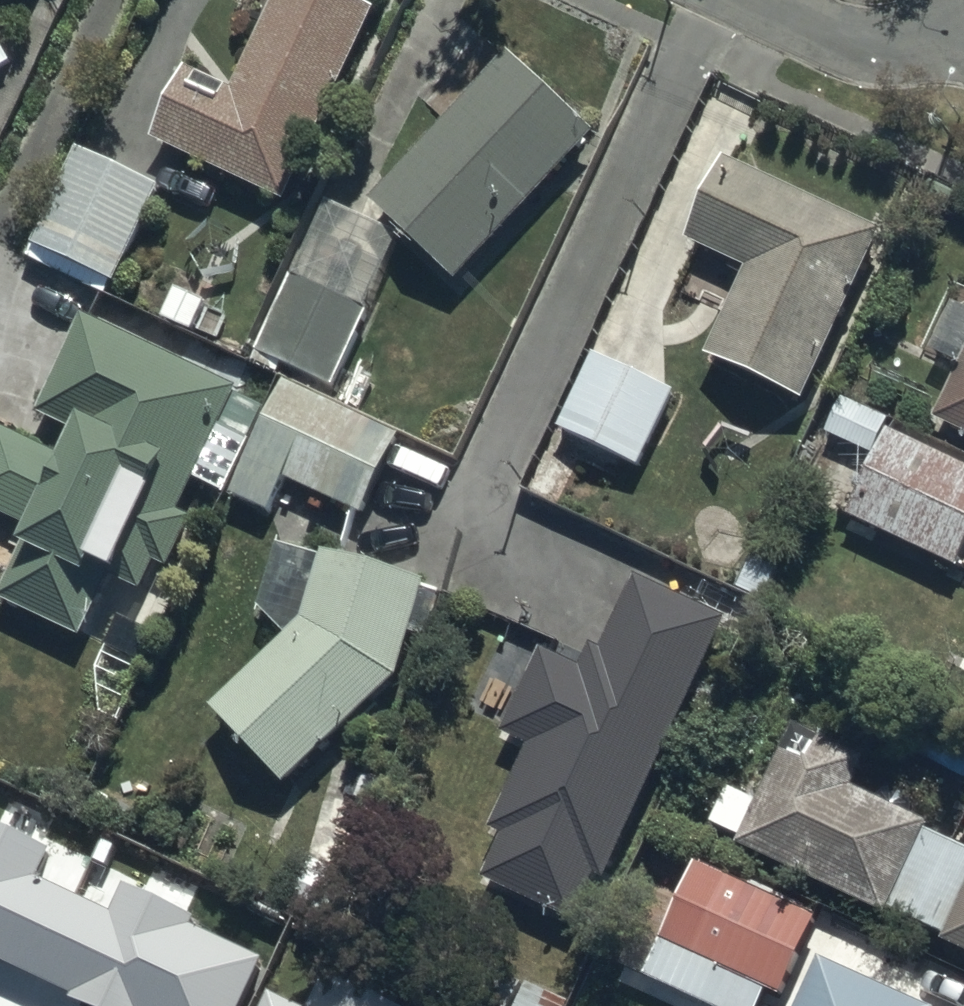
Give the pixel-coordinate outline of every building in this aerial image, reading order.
[(380,7),(365,0),(277,0),(237,88),(191,66),(157,140),(290,201),(380,7)] [(599,130),(514,50),(377,195),(462,276),(599,130)] [(165,183),(78,145),(30,258),(106,292),(113,277),(122,281),(165,183)] [(884,229),(728,154),(691,238),(749,263),(709,354),(809,398),(884,229)] [(369,308),(294,274),(260,350),(336,384),(369,308)] [(958,303),(937,348),(963,361),(963,306),(958,303)] [(85,636),(115,573),(145,588),(155,567),(159,559),(172,566),(198,514),(184,507),(199,476),(228,489),(253,437),(249,435),(264,406),(237,393),(240,386),(176,355),(188,331),(150,313),(138,337),(87,312),(40,409),(82,431),(69,459),(2,427),(0,430),(0,508),(37,526),(3,596),(85,636)] [(679,389),(598,350),(562,425),(644,464),(679,389)] [(939,414),(963,426),(963,362),(939,414)] [(403,432),(288,378),(234,493),(272,511),(288,476),(365,512),(403,432)] [(844,396),(828,429),(876,452),(892,419),(844,396)] [(892,426),(853,510),(963,562),(963,561),(963,460),(892,426)] [(267,615),(289,636),(218,704),(292,780),(400,675),(429,577),(328,548),(326,555),(284,541),(267,615)] [(609,879),(726,617),(641,573),(605,650),(595,646),(585,667),(544,648),(508,729),(531,740),(494,823),(507,829),(486,876),(579,918),(599,874),(609,879)] [(741,842),(891,913),(894,907),(948,933),(946,937),(963,946),(963,842),(932,827),(935,821),(854,783),(868,754),(827,734),(823,743),(818,741),(812,754),(798,747),(796,752),(789,748),(764,800),(732,785),(715,821),(744,835),(741,842)] [(107,1005),(235,1005),(259,956),(186,922),(191,912),(119,878),(105,907),(35,874),(49,845),(0,822),(0,956),(107,1005)] [(363,879),(315,856),(291,906),(339,929),(363,879)] [(700,859),(647,974),(716,1005),(762,1005),(770,988),(784,995),(821,915),(700,859)] [(802,1005),(932,1005),(825,956),(802,1005)] [(320,968),(302,1005),(266,989),(258,1005),(401,1005),(320,968)] [(571,1000),(521,980),(511,1005),(569,1005),(571,1000)]
